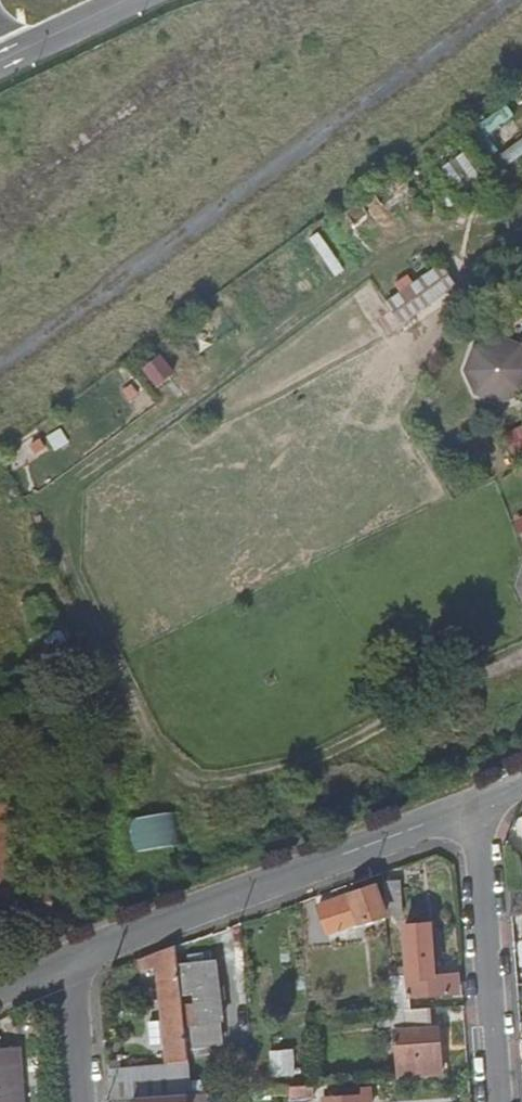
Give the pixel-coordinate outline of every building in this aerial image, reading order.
[(451,261),(395,297),(404,311),(460,275),(451,261)] [(460,275),(404,311),(407,317),(464,280),(460,275)] [(483,343),(473,366),(483,389),(506,399),(521,392),(521,340),(506,334),(483,343)] [(0,802),(0,826),(9,828),(12,804),(0,802)] [(130,815),(134,848),(182,843),(178,809),(130,815)] [(399,881),(383,881),(386,914),(401,914),(399,881)] [(334,933),(384,913),(374,886),(324,906),(334,933)] [(404,926),(407,966),(408,978),(390,979),(392,1013),(404,1012),(403,996),(455,993),(454,976),(433,977),(430,925),(404,926)] [(166,1024),(169,1049),(171,1071),(123,1074),(108,1075),(110,1101),(124,1101),(191,1097),(175,948),(140,960),(144,972),(161,970),(166,1024)] [(217,991),(215,966),(182,968),(184,997),(196,996),(199,1026),(193,1027),(195,1044),(218,1042),(217,1023),(220,1023),(218,1004),(217,991)] [(408,978),(407,966),(389,967),(390,979),(408,978)] [(392,1013),(381,1014),(382,1030),(397,1029),(400,1080),(435,1078),(432,1030),(428,1030),(426,1010),(404,1012),(392,1013)] [(154,1050),(169,1049),(166,1024),(152,1025),(154,1050)] [(296,1048),(273,1048),(273,1074),(297,1073),(296,1048)] [(0,1050),(0,1101),(26,1101),(22,1049),(0,1050)] [(108,1075),(123,1074),(122,1064),(107,1065),(108,1075)] [(290,1101),(301,1101),(312,1101),(311,1088),(289,1089),(290,1101)] [(371,1101),(370,1090),(326,1093),(327,1101),(324,1101),(371,1101)]
